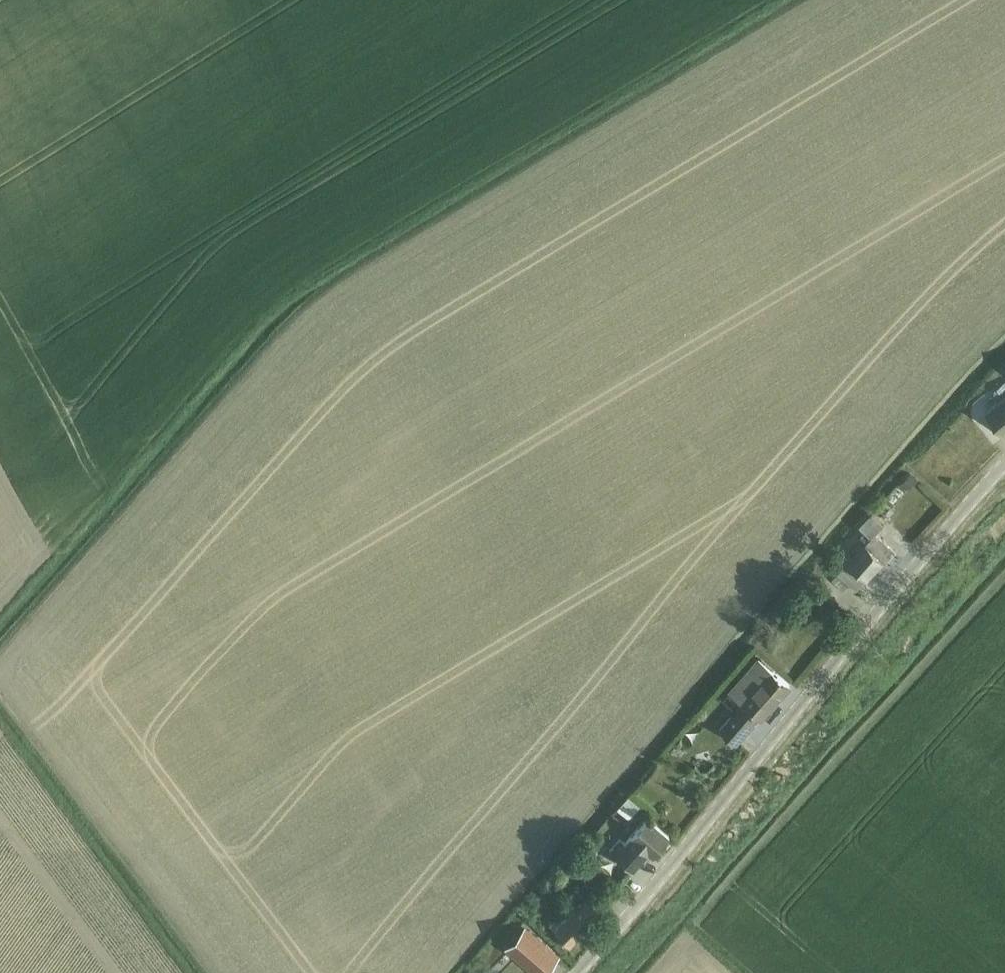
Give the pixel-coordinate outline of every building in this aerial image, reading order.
[(988,413),(1004,433),(1004,398),(988,413)] [(910,471),(901,482),(908,488),(917,477),(910,471)] [(860,526),(871,537),(832,578),(844,589),(850,583),(857,589),(867,579),(867,580),(895,551),(876,533),(884,524),(873,513),(860,526)] [(761,717),(790,685),(759,658),(731,690),(744,701),(720,729),(737,744),(754,724),(753,723),(759,715),(761,717)] [(653,855),(669,836),(646,817),(625,842),(620,838),(610,850),(632,869),(648,851),(653,855)] [(591,854),(597,847),(591,841),(585,848),(591,854)] [(570,948),(603,912),(587,896),(553,932),(570,948)] [(507,947),(536,972),(541,972),(557,956),(525,927),(507,947)]
